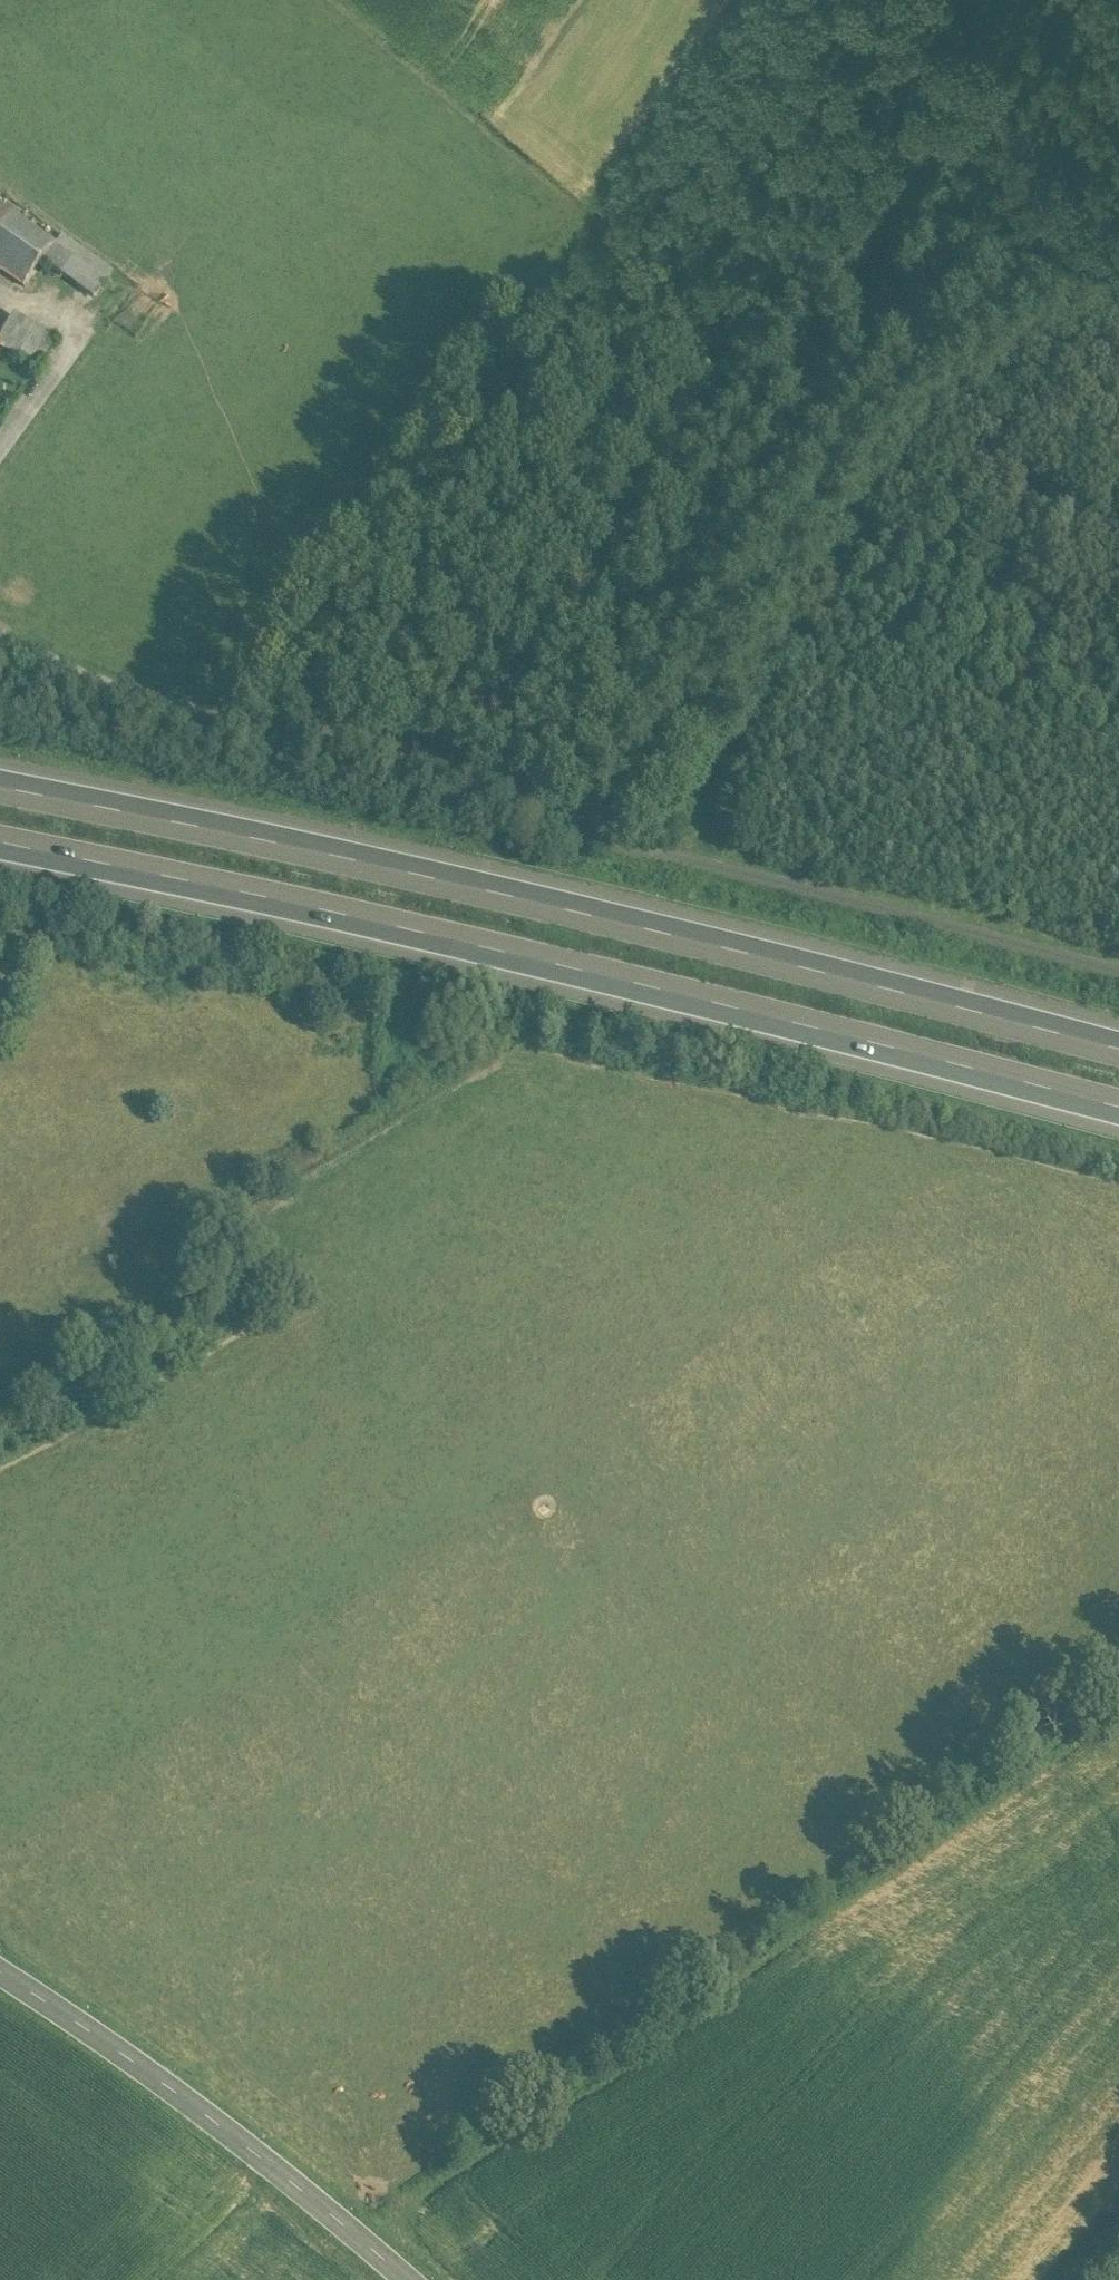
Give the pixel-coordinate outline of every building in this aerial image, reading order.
[(0,204),(0,269),(24,286),(43,260),(55,243),(0,204)] [(106,279),(55,243),(43,260),(94,297),(106,279)]
